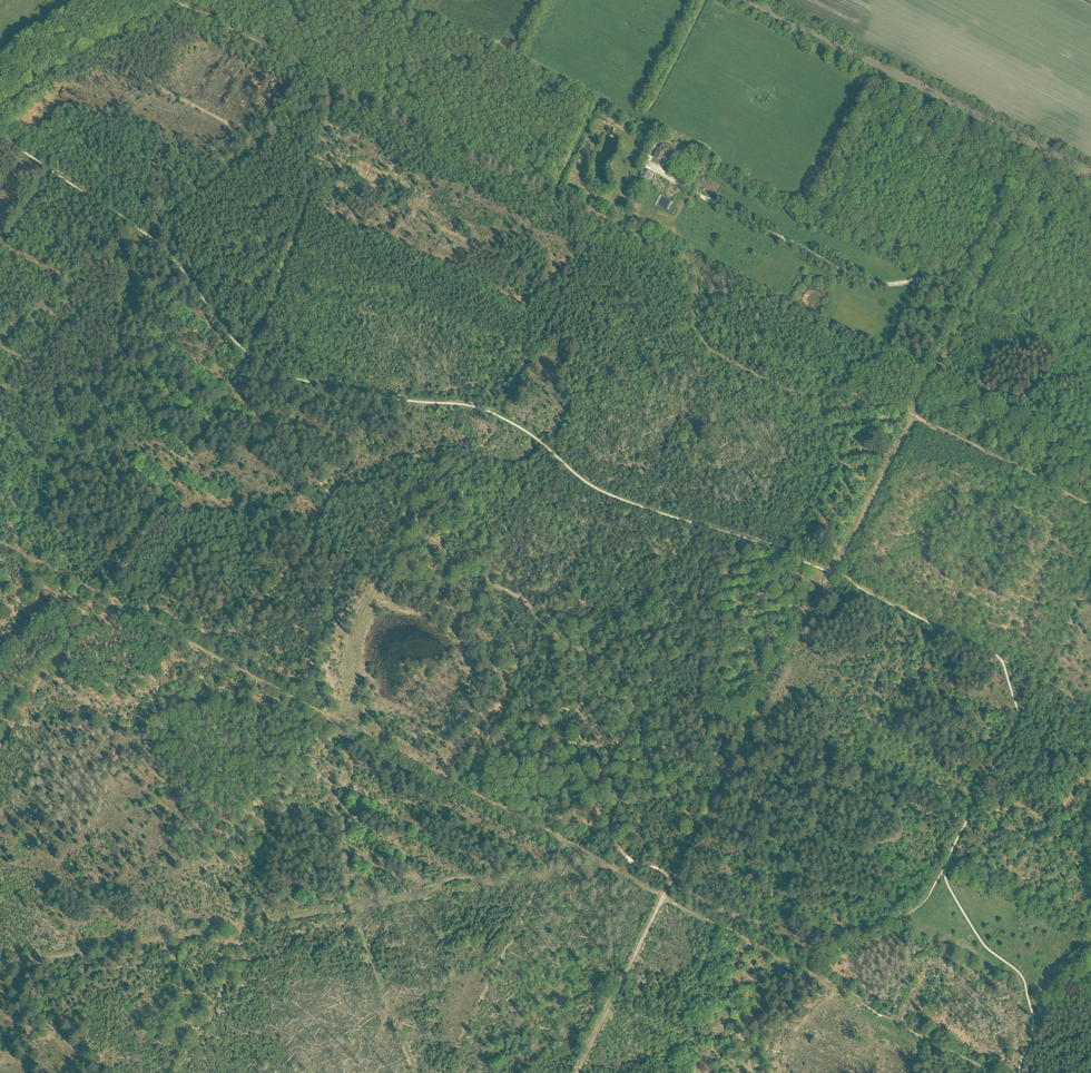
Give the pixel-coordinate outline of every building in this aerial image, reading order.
[(660,161),(663,156),(663,155),(664,155),(665,154),(666,154),(667,154),(668,154),(673,157),(677,150),(673,147),(672,147),(671,146),(670,146),(669,146),(668,146),(667,146),(666,146),(664,146),(663,146),(662,146),(661,147),(660,147),(659,148),(658,148),(657,149),(657,150),(656,151),(655,152),(653,158),(660,161)] [(687,172),(692,164),(689,162),(684,170),(687,172)] [(645,178),(639,175),(634,185),(640,189),(645,178)]
